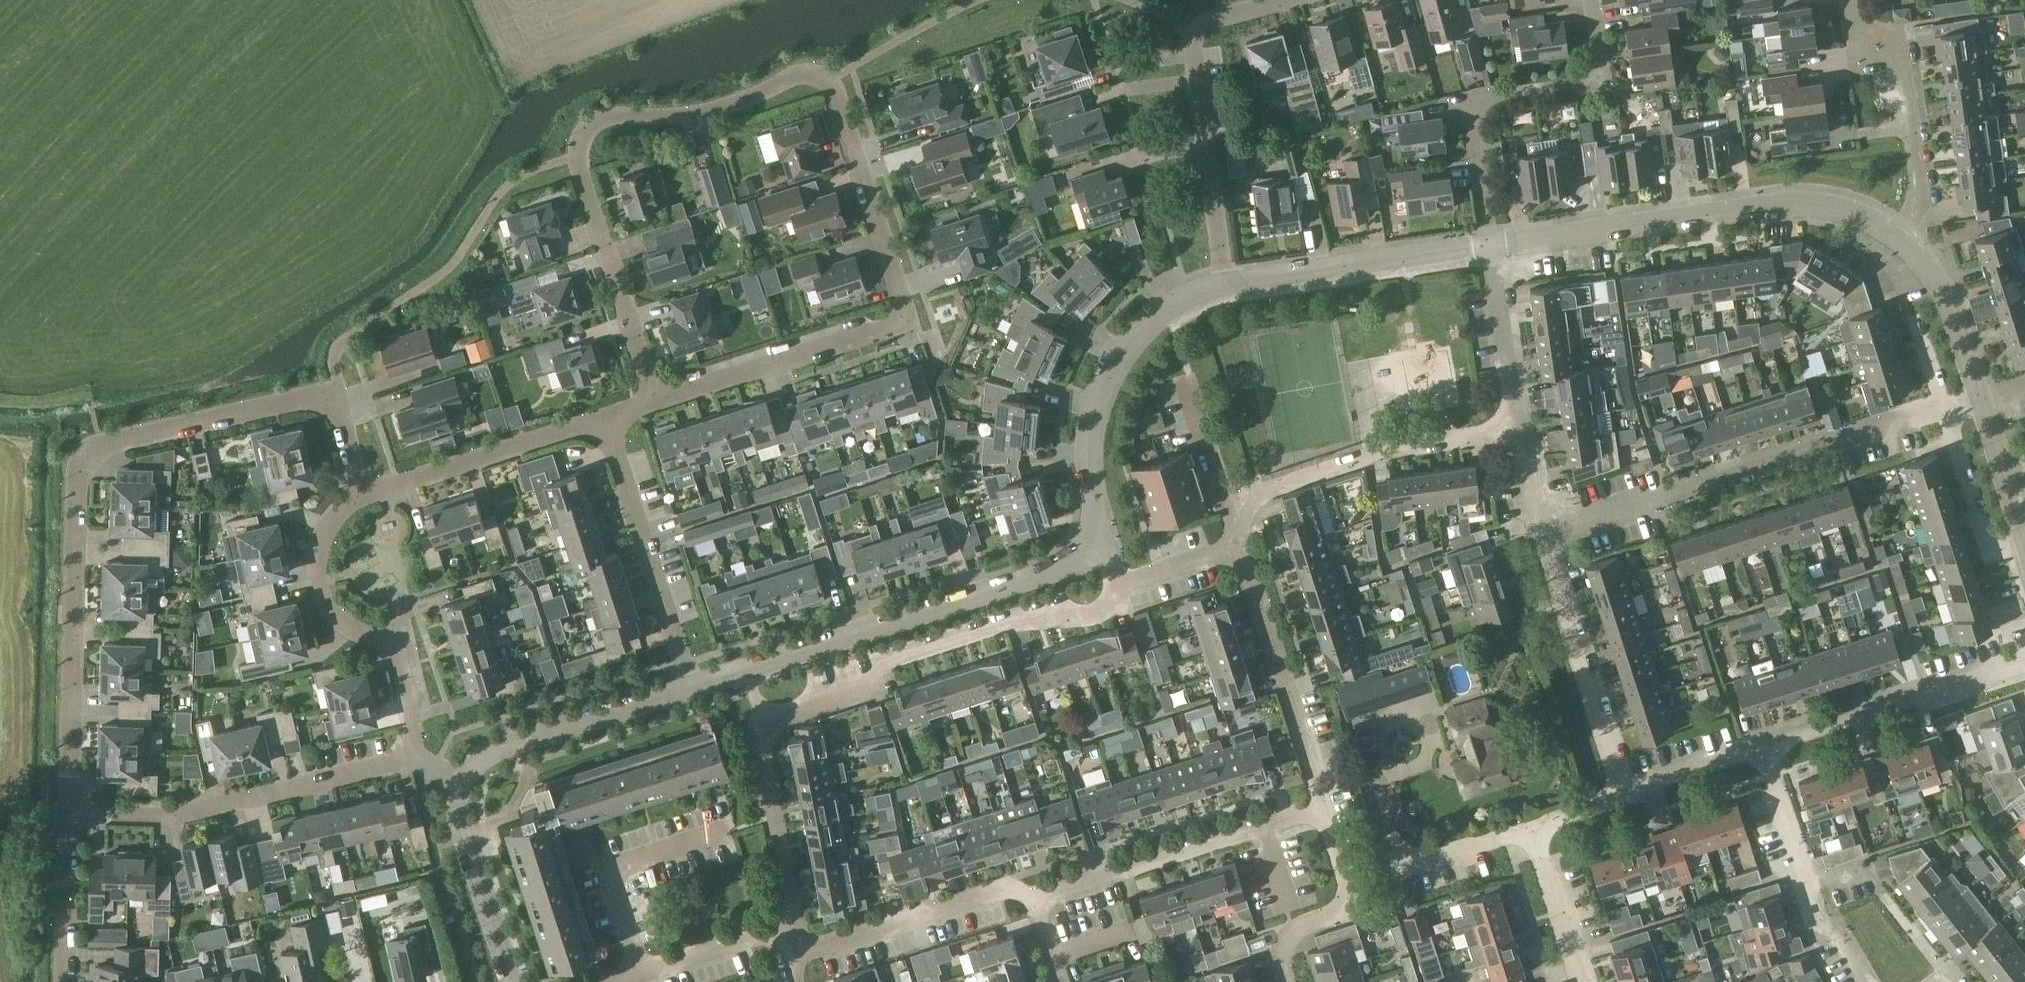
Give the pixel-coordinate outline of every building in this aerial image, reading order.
[(1433,40),(1464,32),(1459,16),(1457,16),(1452,0),(1422,0),(1433,40)] [(1668,10),(1675,9),(1697,7),(1696,0),(1667,0),(1668,10)] [(1739,0),(1741,15),(1774,10),(1772,0),(1739,0)] [(1403,27),(1396,1),(1366,9),(1376,44),(1397,38),(1404,65),(1426,59),(1416,24),(1403,27)] [(1946,1),(1933,3),(1935,17),(1948,15),(1946,1)] [(1480,6),(1470,7),(1473,21),(1482,20),(1510,16),(1507,2),(1480,6)] [(1766,35),(1813,29),(1810,5),(1778,10),(1779,19),(1767,21),(1769,35),(1766,35)] [(1653,25),(1626,29),(1630,55),(1670,50),(1668,36),(1679,34),(1676,9),(1668,10),(1651,13),(1653,25)] [(1543,12),(1508,17),(1512,45),(1521,44),(1523,59),(1567,53),(1563,21),(1545,24),(1543,12)] [(1326,22),(1313,25),(1324,67),(1355,58),(1343,16),(1326,21),(1326,22)] [(1937,58),(1943,57),(1942,56),(1976,52),(1986,50),(1983,29),(1979,29),(1978,17),(1953,21),(1955,34),(1940,37),(1941,43),(1935,45),(1937,58)] [(1044,65),(1029,69),(1034,85),(1036,85),(1041,98),(1076,87),(1071,74),(1087,69),(1081,49),(1078,50),(1070,26),(1055,30),(1058,38),(1037,45),(1044,65)] [(1813,29),(1766,35),(1768,48),(1767,48),(1770,70),(1793,67),(1792,55),(1816,52),(1813,29)] [(1247,42),(1248,48),(1246,52),(1248,60),(1252,62),(1257,81),(1283,74),(1298,130),(1322,123),(1306,66),(1292,70),(1282,33),(1247,42)] [(1484,66),(1476,34),(1457,39),(1466,71),(1484,66)] [(2021,67),(2024,67),(2024,45),(2014,46),(2015,56),(2019,55),(2021,67)] [(988,78),(979,49),(963,54),(973,83),(988,78)] [(1670,50),(1630,55),(1634,80),(1658,76),(1660,88),(1684,85),(1683,72),(1673,74),(1670,50)] [(1744,51),(1731,53),(1734,77),(1747,75),(1744,51)] [(1942,56),(1943,57),(1946,78),(1979,73),(1976,52),(1942,56)] [(1354,90),(1374,84),(1368,61),(1356,64),(1359,75),(1351,77),(1354,90)] [(1785,113),(1824,108),(1821,82),(1799,86),(1796,72),(1761,77),(1763,91),(1764,91),(1766,102),(1783,100),(1785,113)] [(1949,99),(1982,94),(1996,92),(1995,81),(1980,83),(1979,73),(1946,78),(1949,99)] [(897,92),(896,96),(891,98),(900,129),(934,118),(938,129),(968,119),(964,104),(947,110),(938,83),(908,92),(905,90),(897,92)] [(1952,120),(1985,115),(1982,94),(1949,99),(1952,120)] [(1077,111),(1073,97),(1039,107),(1047,132),(1060,128),(1067,151),(1109,138),(1099,107),(1084,112),(1083,113),(1079,111),(1077,111)] [(1727,117),(1702,120),(1703,131),(1709,170),(1731,167),(1729,153),(1733,153),(1730,131),(1741,129),(1737,97),(1725,99),(1727,117)] [(1364,106),(1333,110),(1334,120),(1365,117),(1364,106)] [(1658,108),(1661,130),(1661,132),(1673,131),(1677,160),(1681,160),(1683,174),(1709,170),(1703,131),(1702,120),(1673,124),(1670,107),(1658,108)] [(1424,120),(1422,108),(1381,113),(1383,129),(1399,127),(1403,154),(1445,148),(1443,131),(1442,131),(1441,118),(1424,120)] [(1787,126),(1769,129),(1771,140),(1770,140),(1772,154),(1807,149),(1806,136),(1828,133),(1824,108),(1785,113),(1787,126)] [(1985,115),(1952,120),(1955,142),(2001,136),(1998,114),(1985,115)] [(1207,118),(1210,134),(1228,131),(1225,115),(1207,118)] [(811,117),(773,130),(781,157),(784,156),(787,163),(786,163),(791,179),(819,170),(812,147),(820,145),(811,117)] [(1632,131),(1621,133),(1622,137),(1628,182),(1653,178),(1652,164),(1665,162),(1661,132),(1661,130),(1647,132),(1647,139),(1634,141),(1632,131)] [(933,143),(937,158),(912,166),(914,172),(913,176),(916,187),(920,189),(922,196),(945,188),(946,190),(968,183),(960,159),(973,155),(965,132),(933,143)] [(1958,163),(2004,156),(2001,136),(1955,142),(1958,163)] [(1603,185),(1628,182),(1622,137),(1609,139),(1610,144),(1597,146),(1596,139),(1582,141),(1586,173),(1601,171),(1603,185)] [(1569,150),(1543,153),(1549,193),(1574,189),(1572,175),(1586,174),(1586,173),(1582,141),(1568,143),(1569,150)] [(1304,170),(1298,146),(1285,149),(1291,173),(1304,170)] [(1517,151),(1503,153),(1507,185),(1521,183),(1523,197),(1549,193),(1543,153),(1518,157),(1517,151)] [(1362,187),(1374,185),(1368,156),(1346,160),(1348,173),(1341,174),(1342,180),(1329,182),(1336,222),(1368,216),(1362,187)] [(2004,156),(1958,163),(1960,183),(1961,185),(1994,180),(2007,178),(2004,156)] [(733,198),(722,161),(697,169),(709,206),(733,198)] [(1423,180),(1421,166),(1389,171),(1391,186),(1404,184),(1409,213),(1454,207),(1449,176),(1423,180)] [(1105,169),(1073,179),(1080,200),(1089,197),(1097,223),(1121,216),(1117,204),(1129,200),(1122,176),(1109,180),(1105,169)] [(647,170),(620,178),(632,216),(659,208),(647,170)] [(1044,195),(1057,191),(1052,173),(1024,182),(1034,214),(1048,209),(1044,195)] [(1292,177),(1253,182),(1256,205),(1254,205),(1258,233),(1301,227),(1298,199),(1296,199),(1292,177)] [(1996,196),(1994,180),(1961,185),(1960,183),(1955,184),(1957,198),(1962,197),(1964,206),(1979,204),(1981,217),(2008,213),(2006,195),(1996,196)] [(803,203),(798,186),(761,198),(769,222),(794,214),(798,226),(803,224),(807,236),(827,230),(827,227),(844,221),(835,193),(803,203)] [(742,217),(759,211),(754,197),(738,203),(742,217)] [(518,226),(517,228),(513,230),(518,246),(520,245),(527,267),(555,259),(549,242),(547,243),(546,237),(560,233),(551,203),(514,214),(518,226)] [(979,215),(933,229),(942,259),(961,253),(964,261),(962,262),(966,276),(991,268),(984,246),(988,244),(979,215)] [(1122,220),(1130,244),(1142,240),(1134,216),(1122,220)] [(1986,236),(1975,239),(1982,261),(2014,251),(2023,248),(2016,227),(2013,228),(2009,216),(1982,220),(1986,236)] [(657,233),(662,247),(644,253),(654,285),(691,273),(684,251),(698,247),(690,223),(657,233)] [(1816,287),(1834,259),(1814,247),(1802,240),(1781,243),(1785,268),(1786,276),(1796,275),(1816,287)] [(1069,270),(1098,298),(1114,281),(1102,270),(1103,269),(1094,260),(1099,255),(1085,241),(1077,249),(1083,255),(1069,270)] [(1774,269),(1785,268),(1781,243),(1770,244),(1771,254),(1748,258),(1753,291),(1758,290),(1758,294),(1759,296),(1760,297),(1762,297),(1763,298),(1764,298),(1772,297),(1773,296),(1774,295),(1775,294),(1775,293),(1776,291),(1775,288),(1776,288),(1774,269)] [(1982,261),(1989,282),(2021,272),(2024,270),(2024,254),(2023,248),(2014,251),(1982,261)] [(579,254),(560,259),(564,273),(583,268),(579,254)] [(820,268),(815,255),(792,262),(799,287),(812,282),(817,285),(824,306),(850,298),(848,291),(865,286),(855,257),(820,268)] [(1733,294),(1753,291),(1748,258),(1728,261),(1733,294)] [(1845,305),(1869,297),(1864,279),(1863,278),(1852,271),(1852,270),(1834,259),(1816,287),(1834,299),(1838,292),(1842,295),(1845,305)] [(1720,296),(1733,294),(1728,261),(1706,264),(1713,310),(1722,309),(1720,296)] [(1686,267),(1691,300),(1703,298),(1704,311),(1713,310),(1706,264),(1686,267)] [(1663,270),(1668,303),(1691,300),(1686,267),(1663,270)] [(1082,315),(1098,298),(1069,270),(1060,279),(1051,270),(1031,291),(1053,306),(1062,297),(1069,304),(1070,303),(1082,315)] [(1642,273),(1647,306),(1659,304),(1661,318),(1669,317),(1668,303),(1663,270),(1642,273)] [(757,271),(741,276),(745,289),(761,284),(757,271)] [(1989,282),(1995,301),(2024,292),(2024,286),(2021,272),(1989,282)] [(540,286),(536,273),(503,283),(513,314),(540,306),(545,324),(581,312),(570,277),(540,286)] [(1621,276),(1620,276),(1626,317),(1648,314),(1647,306),(1642,273),(1621,276)] [(1606,288),(1609,302),(1618,301),(1615,278),(1605,280),(1606,288)] [(1530,289),(1533,312),(1567,308),(1581,306),(1580,304),(1593,302),(1590,280),(1563,284),(1530,289)] [(1965,294),(1969,320),(1986,318),(1982,291),(1965,294)] [(678,314),(680,321),(667,325),(676,354),(718,340),(709,312),(705,313),(698,292),(672,300),(677,315),(678,314)] [(1995,301),(2001,322),(2024,315),(2024,292),(1995,301)] [(1020,340),(1057,357),(1067,336),(1053,329),(1053,328),(1043,324),(1049,312),(1023,296),(1011,322),(1026,329),(1020,340)] [(1844,320),(1840,326),(1844,338),(1887,324),(1881,307),(1873,309),(1869,297),(1845,305),(1849,317),(1849,318),(1844,320)] [(1610,313),(1611,323),(1621,322),(1618,301),(1609,302),(1604,302),(1606,313),(1610,313)] [(1533,312),(1536,334),(1584,327),(1582,316),(1581,306),(1567,308),(1533,312)] [(2001,322),(2008,343),(2024,338),(2024,315),(2001,322)] [(1612,330),(1614,344),(1624,343),(1621,322),(1611,323),(1613,330),(1612,330)] [(1887,324),(1844,338),(1851,361),(1862,357),(1894,347),(1887,324)] [(1584,327),(1536,334),(1540,355),(1573,350),(1571,337),(1585,335),(1585,336),(1601,334),(1599,325),(1584,327)] [(426,328),(381,343),(391,374),(436,359),(426,328)] [(1739,336),(1740,345),(1754,342),(1751,333),(1739,336)] [(1783,335),(1770,338),(1773,347),(1785,344),(1783,335)] [(535,351),(523,354),(530,377),(542,373),(558,368),(564,386),(601,374),(591,343),(567,351),(562,336),(533,345),(535,351)] [(1727,339),(1729,348),(1740,345),(1739,336),(1727,339)] [(1673,338),(1652,341),(1654,358),(1656,368),(1677,363),(1673,338)] [(1770,338),(1758,341),(1760,351),(1773,347),(1770,338)] [(2008,343),(2015,364),(2024,361),(2024,338),(2008,343)] [(1048,378),(1057,357),(1020,340),(1015,352),(1004,346),(992,372),(1020,380),(1025,369),(1032,373),(1033,371),(1048,378)] [(1624,343),(1614,344),(1616,355),(1616,356),(1618,364),(1626,363),(1625,354),(1624,343)] [(1697,347),(1699,357),(1712,353),(1709,344),(1697,347)] [(1699,357),(1697,347),(1685,351),(1687,360),(1699,357)] [(1774,352),(1773,347),(1760,351),(1762,355),(1774,352)] [(1869,379),(1901,369),(1894,347),(1862,357),(1869,379)] [(467,362),(463,350),(440,358),(444,370),(467,362)] [(1542,375),(1590,368),(1588,359),(1581,360),(1574,361),(1573,350),(1540,355),(1542,375)] [(1742,351),(1729,355),(1732,364),(1746,361),(1743,351),(1742,351)] [(1807,354),(1798,356),(1802,368),(1810,365),(1807,354)] [(1717,358),(1720,367),(1732,364),(1730,356),(1729,355),(1717,358)] [(1640,362),(1642,372),(1656,368),(1654,358),(1640,362)] [(1688,366),(1691,375),(1702,372),(1700,363),(1688,366)] [(895,407),(898,416),(920,409),(923,417),(937,412),(927,381),(913,385),(907,366),(904,367),(904,366),(886,368),(885,368),(886,373),(885,373),(895,407)] [(1678,379),(1691,375),(1688,366),(1675,369),(1678,379)] [(1542,398),(1602,389),(1599,368),(1590,369),(1590,368),(1542,375),(1543,376),(1557,374),(1558,384),(1540,387),(1542,398)] [(1910,380),(1908,381),(1903,368),(1901,369),(1869,379),(1861,381),(1871,414),(1890,408),(1886,397),(1912,389),(1910,380)] [(1662,403),(1674,400),(1667,372),(1635,380),(1640,398),(1659,393),(1662,403)] [(865,380),(863,380),(876,423),(878,429),(887,426),(882,411),(895,407),(885,373),(875,377),(874,374),(866,377),(864,377),(865,380)] [(400,417),(397,421),(401,433),(406,434),(408,440),(429,433),(430,435),(451,428),(443,402),(461,397),(454,377),(421,387),(426,402),(399,411),(400,417)] [(844,387),(841,387),(853,426),(856,435),(865,433),(863,427),(876,423),(863,380),(853,384),(852,381),(844,384),(843,384),(844,387)] [(998,423),(1038,427),(1041,404),(1024,402),(1025,401),(1014,400),(1015,388),(986,380),(983,409),(999,410),(998,423)] [(1822,380),(1813,383),(1817,395),(1826,393),(1822,380)] [(1807,383),(1787,389),(1797,421),(1798,425),(1805,423),(1806,425),(1819,421),(1817,415),(1807,383)] [(822,394),(820,394),(833,437),(835,442),(843,440),(840,430),(853,426),(841,387),(831,391),(831,388),(822,391),(821,391),(822,394)] [(1563,416),(1605,410),(1602,389),(1542,398),(1543,406),(1561,404),(1563,416)] [(1765,396),(1775,428),(1797,421),(1787,389),(1765,396)] [(789,424),(793,437),(797,448),(833,437),(820,394),(818,395),(816,390),(815,391),(799,396),(800,399),(800,400),(797,401),(803,420),(789,424)] [(1826,393),(1817,395),(1821,407),(1830,404),(1826,393)] [(1755,435),(1775,428),(1765,396),(1745,403),(1755,435)] [(508,398),(492,404),(501,428),(517,422),(508,398)] [(745,405),(743,405),(754,439),(757,448),(793,437),(789,424),(785,413),(772,417),(766,398),(763,399),(762,398),(745,400),(743,400),(745,405)] [(1735,441),(1755,435),(1745,403),(1725,409),(1735,441)] [(724,412),(722,412),(732,446),(737,461),(745,458),(741,443),(754,439),(743,405),(733,409),(732,406),(724,409),(723,409),(724,412)] [(1678,410),(1682,423),(1693,455),(1714,448),(1704,416),(1701,408),(1690,412),(1688,407),(1678,410)] [(1714,448),(1735,441),(1725,409),(1704,416),(1714,448)] [(1547,430),(1548,440),(1566,437),(1599,433),(1610,431),(1607,410),(1605,410),(1563,416),(1564,427),(1547,430)] [(1161,411),(1141,417),(1146,433),(1166,427),(1164,421),(1161,411)] [(702,419),(700,419),(710,453),(715,468),(724,465),(719,450),(732,446),(722,412),(711,416),(711,413),(703,416),(702,416),(701,416),(702,419)] [(680,425),(678,426),(689,460),(692,469),(700,466),(697,457),(710,453),(700,419),(690,422),(689,420),(681,423),(680,423),(680,425)] [(1695,461),(1693,455),(1682,423),(1675,425),(1673,420),(1654,426),(1661,449),(1667,447),(1671,462),(1672,461),(1674,467),(1695,461)] [(689,460),(678,426),(676,427),(675,421),(657,427),(658,432),(656,433),(663,456),(660,457),(667,480),(675,477),(674,475),(680,473),(692,469),(689,460)] [(1038,427),(998,423),(996,435),(984,434),(982,463),(1011,461),(1012,449),(1020,450),(1020,448),(1036,450),(1038,427)] [(272,427),(251,432),(258,465),(268,462),(306,453),(300,429),(274,435),(272,427)] [(1566,437),(1548,440),(1549,449),(1567,447),(1569,460),(1593,456),(1595,466),(1585,467),(1586,476),(1620,466),(1615,430),(1610,431),(1599,433),(1566,437)] [(1637,450),(1640,459),(1651,456),(1651,455),(1648,447),(1637,450)] [(207,450),(193,454),(199,478),(212,475),(207,450)] [(909,450),(888,456),(890,461),(890,462),(893,470),(893,471),(914,464),(913,463),(909,450)] [(1207,508),(1188,451),(1131,469),(1149,526),(1207,508)] [(273,485),(258,488),(262,506),(293,499),(290,482),(311,477),(306,453),(268,462),(273,485)] [(1902,487),(1910,484),(1910,483),(1942,473),(1936,454),(1906,463),(1895,466),(1902,487)] [(543,509),(548,507),(553,505),(588,494),(581,472),(555,480),(547,455),(518,464),(519,465),(526,463),(530,475),(522,477),(526,490),(536,486),(543,509)] [(1640,459),(1630,462),(1633,473),(1654,466),(1651,456),(1640,459)] [(893,471),(893,470),(890,462),(890,461),(869,468),(871,476),(872,478),(893,471)] [(1475,464),(1454,467),(1458,501),(1460,517),(1486,513),(1483,496),(1480,496),(1475,464)] [(119,467),(119,481),(115,480),(114,505),(153,506),(171,507),(172,469),(119,467)] [(1432,471),(1436,504),(1438,515),(1448,513),(1447,502),(1458,501),(1454,467),(1432,471)] [(1009,471),(983,475),(991,502),(1003,498),(1007,510),(1046,498),(1039,476),(1023,480),(1023,479),(1013,482),(1009,471)] [(1415,507),(1436,504),(1432,471),(1411,474),(1415,507)] [(1910,483),(1910,484),(1916,503),(1948,493),(1942,473),(1910,483)] [(1389,480),(1377,482),(1384,529),(1395,527),(1399,525),(1402,520),(1403,514),(1402,509),(1415,507),(1411,474),(1388,477),(1389,480)] [(758,504),(791,493),(787,479),(753,490),(758,504)] [(1863,479),(1854,482),(1860,500),(1868,498),(1863,479)] [(877,496),(896,490),(893,482),(874,488),(877,496)] [(1283,523),(1290,545),(1323,534),(1313,500),(1325,496),(1320,483),(1282,496),(1290,521),(1283,523)] [(1828,492),(1838,524),(1858,517),(1848,485),(1828,492)] [(449,500),(460,535),(485,528),(491,547),(503,543),(496,520),(484,524),(474,492),(449,500)] [(1819,530),(1838,524),(1828,492),(1808,498),(1819,530)] [(1922,523),(1955,512),(1948,493),(1916,503),(1922,523)] [(545,523),(547,530),(593,516),(586,496),(588,496),(588,494),(553,505),(548,507),(552,521),(545,523)] [(797,497),(801,529),(813,527),(808,495),(797,497)] [(1013,530),(1005,533),(1009,543),(1027,537),(1025,530),(1038,526),(1037,525),(1053,520),(1046,498),(1007,510),(1013,530)] [(1808,498),(1789,504),(1799,536),(1802,546),(1822,539),(1819,530),(1808,498)] [(707,517),(724,512),(720,499),(703,505),(707,517)] [(436,543),(460,535),(449,500),(424,508),(434,540),(423,543),(430,566),(442,562),(436,543)] [(775,518),(770,504),(752,510),(756,524),(775,518)] [(1780,542),(1799,536),(1789,504),(1769,510),(1780,542)] [(1871,504),(1862,507),(1865,519),(1874,516),(1871,504)] [(114,505),(113,530),(136,530),(135,544),(170,544),(170,530),(152,530),(153,506),(114,505)] [(682,525),(707,517),(703,505),(678,513),(682,525)] [(948,508),(912,519),(915,528),(926,562),(928,561),(929,566),(931,565),(946,557),(946,556),(949,555),(943,536),(956,532),(955,527),(950,514),(948,508)] [(955,527),(969,523),(964,509),(950,514),(955,527)] [(756,524),(752,510),(730,517),(734,531),(756,524)] [(1760,548),(1780,542),(1769,510),(1750,516),(1760,548)] [(1929,542),(1961,532),(1955,512),(1922,523),(1929,542)] [(239,533),(245,556),(282,547),(277,523),(255,528),(252,515),(226,521),(230,535),(239,533)] [(569,546),(599,536),(593,516),(547,530),(549,537),(565,532),(569,546)] [(1741,555),(1760,548),(1750,516),(1730,523),(1741,555)] [(1874,516),(1865,519),(1869,532),(1878,529),(1874,516)] [(734,531),(730,517),(709,523),(714,537),(734,531)] [(926,562),(915,528),(902,532),(898,519),(891,521),(895,535),(906,568),(926,562)] [(714,537),(709,523),(685,531),(690,545),(714,537)] [(1721,561),(1741,555),(1730,523),(1711,529),(1721,561)] [(518,526),(508,529),(512,543),(523,539),(518,526)] [(870,528),(871,532),(874,541),(885,575),(906,568),(895,535),(882,539),(878,526),(870,528)] [(1490,536),(1487,526),(1474,530),(1477,540),(1490,536)] [(1366,529),(1368,541),(1376,539),(1374,528),(1366,529)] [(1702,567),(1721,561),(1711,529),(1691,535),(1702,567)] [(1463,534),(1466,543),(1477,540),(1474,530),(1463,534)] [(883,576),(885,575),(874,541),(871,532),(834,544),(842,568),(857,563),(863,582),(866,581),(866,583),(883,580),(883,581),(885,580),(883,576)] [(1967,552),(1961,532),(1929,542),(1932,554),(1923,557),(1925,565),(1935,562),(1967,552)] [(1296,565),(1330,554),(1323,534),(1290,545),(1296,565)] [(1453,548),(1466,543),(1463,534),(1450,538),(1453,548)] [(1682,574),(1702,567),(1691,535),(1672,541),(1682,574)] [(560,571),(572,568),(617,553),(617,552),(606,555),(599,536),(569,546),(573,559),(558,564),(560,571)] [(1663,536),(1654,539),(1658,551),(1667,549),(1663,536)] [(1420,542),(1424,551),(1435,547),(1432,538),(1420,542)] [(523,539),(512,543),(516,556),(527,552),(523,539)] [(1368,541),(1371,557),(1378,555),(1376,539),(1368,541)] [(1902,550),(1899,541),(1884,546),(1887,555),(1902,550)] [(1005,542),(970,553),(975,568),(1010,557),(1005,542)] [(1411,555),(1424,551),(1420,542),(1407,546),(1411,555)] [(1883,543),(1874,546),(1878,558),(1887,555),(1884,546),(1883,543)] [(1480,544),(1447,555),(1457,585),(1499,571),(1493,551),(1483,554),(1480,544)] [(828,546),(789,559),(792,568),(802,601),(804,601),(806,606),(824,600),(822,595),(825,594),(819,576),(836,570),(828,546)] [(245,556),(235,558),(238,572),(240,581),(243,595),(269,589),(266,576),(288,571),(282,547),(245,556)] [(107,562),(106,587),(145,588),(164,588),(164,574),(163,574),(163,564),(169,564),(170,550),(135,549),(135,562),(107,562)] [(538,562),(552,559),(551,552),(518,558),(522,581),(541,578),(538,562)] [(1935,562),(1941,581),(1973,571),(1967,552),(1935,562)] [(594,583),(624,573),(617,553),(572,568),(574,575),(590,571),(594,583)] [(1303,586),(1349,571),(1346,563),(1334,567),(1330,554),(1296,565),(1303,586)] [(1593,585),(1625,575),(1619,555),(1587,565),(1593,585)] [(1423,571),(1419,558),(1410,561),(1414,574),(1423,571)] [(774,559),(767,561),(768,566),(782,608),(802,601),(792,568),(789,559),(776,563),(774,559)] [(1851,564),(1854,573),(1866,569),(1863,560),(1851,564)] [(1898,560),(1889,562),(1893,574),(1902,571),(1898,560)] [(745,565),(748,573),(750,581),(761,615),(782,608),(768,566),(755,570),(753,562),(745,565)] [(1842,577),(1854,573),(1851,564),(1839,568),(1842,577)] [(1668,583),(1677,580),(1673,568),(1664,570),(1668,583)] [(1389,573),(1391,580),(1405,575),(1403,569),(1389,573)] [(1884,570),(1873,574),(1877,589),(1889,585),(1884,570)] [(1309,606),(1343,595),(1339,584),(1352,580),(1349,571),(1303,586),(1309,606)] [(1463,605),(1474,601),(1506,591),(1499,571),(1457,585),(1463,605)] [(1902,571),(1893,574),(1897,587),(1906,584),(1902,571)] [(1947,601),(1979,591),(1973,571),(1941,581),(1947,601)] [(726,574),(730,587),(741,621),(761,615),(750,581),(748,573),(735,577),(733,572),(726,574)] [(1824,572),(1812,576),(1815,586),(1827,582),(1824,572)] [(585,609),(630,594),(624,573),(594,583),(598,597),(583,602),(585,609)] [(1405,577),(1405,575),(1391,580),(1392,581),(1390,582),(1396,600),(1400,599),(1400,600),(1411,596),(1408,585),(1409,585),(1406,576),(1405,577)] [(1599,605),(1631,595),(1625,575),(1593,585),(1599,605)] [(1856,579),(1859,588),(1871,584),(1868,575),(1856,579)] [(1800,580),(1803,589),(1815,586),(1812,576),(1800,580)] [(449,630),(486,618),(486,616),(484,617),(477,596),(496,590),(492,578),(469,585),(473,597),(441,607),(449,630)] [(1847,592),(1859,588),(1856,579),(1844,583),(1847,592)] [(1677,580),(1668,583),(1672,595),(1681,592),(1677,580)] [(549,582),(538,585),(542,599),(554,596),(549,582)] [(739,622),(741,621),(730,587),(718,591),(715,582),(702,586),(708,606),(711,606),(718,628),(721,627),(722,629),(739,626),(739,627),(740,626),(739,622)] [(154,626),(154,612),(156,612),(156,590),(164,591),(164,588),(145,588),(106,587),(105,611),(128,612),(127,625),(154,626)] [(198,593),(201,605),(223,600),(220,587),(198,593)] [(1817,591),(1820,601),(1832,597),(1829,588),(1817,591)] [(1778,604),(1790,600),(1787,590),(1775,594),(1778,604)] [(1199,633),(1233,622),(1226,601),(1218,603),(1214,591),(1188,599),(1199,633)] [(1512,611),(1506,591),(1474,601),(1480,621),(1512,611)] [(1808,604),(1820,601),(1817,591),(1805,595),(1808,604)] [(1979,591),(1947,601),(1953,619),(1953,621),(1986,610),(1979,591)] [(542,599),(541,600),(548,621),(560,617),(569,614),(563,593),(554,596),(542,599)] [(594,628),(603,625),(639,614),(639,613),(637,613),(630,594),(585,609),(587,616),(590,615),(594,628)] [(1778,604),(1775,594),(1763,598),(1766,607),(1778,604)] [(248,614),(250,624),(249,625),(252,638),(263,636),(301,627),(295,603),(273,608),(270,595),(237,603),(240,616),(248,614)] [(1316,627),(1350,616),(1343,595),(1309,606),(1316,627)] [(1606,624),(1638,614),(1631,595),(1599,605),(1606,624)] [(1411,596),(1400,600),(1401,601),(1404,600),(1409,613),(1416,610),(1411,596)] [(1746,597),(1734,601),(1737,610),(1749,606),(1746,597)] [(1911,598),(1902,601),(1906,614),(1915,611),(1911,598)] [(1423,603),(1427,616),(1436,613),(1433,600),(1423,603)] [(1778,604),(1781,613),(1793,609),(1790,600),(1778,604)] [(1722,605),(1725,614),(1737,610),(1734,601),(1722,605)] [(1778,604),(1766,607),(1769,617),(1781,613),(1778,604)] [(1677,609),(1681,622),(1690,619),(1686,606),(1677,609)] [(1710,619),(1707,610),(1695,613),(1698,622),(1710,619)] [(1944,622),(1951,642),(1960,640),(1992,630),(1986,610),(1953,621),(1953,619),(1944,622)] [(1915,611),(1906,614),(1909,625),(1918,622),(1915,611)] [(1739,616),(1742,625),(1754,621),(1751,612),(1739,616)] [(1316,627),(1322,647),(1356,637),(1366,633),(1359,613),(1350,616),(1316,627)] [(1427,616),(1431,628),(1440,625),(1436,613),(1427,616)] [(639,614),(603,625),(611,648),(591,654),(595,666),(618,659),(614,647),(646,637),(639,614)] [(1612,644),(1644,634),(1638,614),(1606,624),(1612,644)] [(1730,629),(1742,625),(1739,616),(1727,620),(1730,629)] [(555,641),(566,637),(560,617),(548,621),(555,641)] [(457,650),(508,633),(506,626),(490,631),(486,618),(449,630),(449,631),(451,630),(457,650)] [(1685,633),(1694,630),(1690,619),(1681,622),(1685,633)] [(1205,653),(1239,643),(1233,622),(1199,633),(1205,653)] [(1146,648),(1159,644),(1153,624),(1140,628),(1146,648)] [(306,651),(301,627),(263,636),(252,638),(258,661),(240,665),(243,679),(287,669),(284,656),(306,651)] [(1096,634),(1107,667),(1141,657),(1133,631),(1120,635),(1118,627),(1096,634)] [(1883,632),(1871,636),(1881,668),(1901,661),(1891,629),(1883,632)] [(1926,647),(1920,629),(1911,632),(1917,650),(1926,647)] [(162,632),(127,631),(127,644),(105,643),(104,668),(143,669),(143,655),(161,656),(162,632)] [(462,671),(499,659),(495,645),(510,640),(508,633),(457,650),(463,669),(461,670),(462,671)] [(1087,674),(1107,667),(1096,634),(1076,640),(1087,674)] [(1618,663),(1650,653),(1644,634),(1612,644),(1618,663)] [(1862,674),(1881,668),(1871,636),(1852,642),(1862,674)] [(1337,666),(1341,679),(1378,667),(1374,654),(1363,658),(1356,637),(1322,647),(1329,669),(1337,666)] [(1066,681),(1087,674),(1076,640),(1055,647),(1066,681)] [(1842,680),(1862,674),(1852,642),(1832,648),(1842,680)] [(1212,674),(1246,663),(1239,643),(1205,653),(1212,674)] [(1695,646),(1699,659),(1708,656),(1704,644),(1695,646)] [(1032,691),(1066,681),(1055,647),(1034,654),(1037,661),(1024,665),(1032,691)] [(1154,648),(1146,651),(1152,670),(1161,668),(1154,648)] [(1823,686),(1842,680),(1832,648),(1813,654),(1823,686)] [(1624,683),(1656,672),(1650,653),(1618,663),(1624,683)] [(1803,693),(1823,686),(1813,654),(1793,660),(1803,693)] [(506,656),(499,659),(462,671),(469,694),(501,683),(505,695),(527,688),(522,670),(518,669),(511,671),(506,656)] [(980,663),(991,696),(1024,686),(1016,660),(1003,664),(1001,656),(980,663)] [(1703,670),(1711,667),(1708,656),(1699,659),(1703,670)] [(1771,658),(1751,664),(1754,673),(1764,705),(1784,699),(1774,667),(1771,658)] [(576,659),(563,663),(567,675),(580,671),(576,659)] [(1784,699),(1803,693),(1793,660),(1774,667),(1784,699)] [(1381,670),(1336,685),(1347,718),(1392,703),(1434,689),(1424,662),(1383,676),(1381,670)] [(970,703),(991,696),(980,663),(959,669),(970,703)] [(1246,663),(1212,674),(1223,708),(1256,697),(1252,685),(1253,684),(1246,663)] [(332,706),(370,697),(365,673),(343,678),(340,665),(314,671),(317,685),(327,683),(332,706)] [(142,683),(143,669),(104,668),(103,693),(126,693),(125,707),(160,708),(160,693),(152,693),(152,683),(142,683)] [(1165,682),(1161,668),(1152,670),(1157,684),(1165,682)] [(949,710),(970,703),(959,669),(939,676),(949,710)] [(1656,672),(1624,683),(1630,702),(1662,692),(1674,688),(1671,681),(1660,685),(1656,672)] [(1744,711),(1764,705),(1754,673),(1734,679),(1744,711)] [(939,676),(918,682),(929,716),(949,710),(939,676)] [(926,731),(933,729),(929,716),(918,682),(897,689),(899,697),(887,701),(895,727),(922,718),(926,731)] [(1711,697),(1711,698),(1720,695),(1716,682),(1707,685),(1711,697)] [(1662,692),(1630,702),(1637,722),(1669,711),(1662,692)] [(1711,698),(1715,709),(1724,706),(1720,695),(1711,698)] [(336,720),(325,722),(330,741),(356,735),(354,726),(376,721),(370,697),(332,706),(336,720)] [(594,711),(612,707),(609,698),(592,702),(594,711)] [(1495,733),(1483,698),(1449,709),(1460,744),(1466,742),(1470,757),(1455,762),(1466,796),(1510,782),(1499,748),(1484,753),(1479,739),(1495,733)] [(881,703),(867,707),(876,733),(890,729),(881,703)] [(1202,715),(1216,711),(1213,703),(1200,707),(1202,715)] [(1991,704),(1965,713),(1978,752),(1988,748),(2023,736),(2014,711),(1996,718),(1991,704)] [(277,710),(283,736),(297,733),(291,707),(277,710)] [(1202,715),(1200,707),(1187,712),(1189,719),(1202,715)] [(265,740),(283,736),(277,710),(258,714),(260,724),(237,729),(246,767),(270,762),(265,740)] [(1669,711),(1637,722),(1643,742),(1675,731),(1669,711)] [(103,725),(102,750),(141,751),(149,751),(151,751),(152,713),(125,712),(125,726),(103,725)] [(1161,728),(1175,724),(1173,716),(1159,721),(1161,728)] [(246,767),(237,729),(214,735),(210,719),(196,722),(204,754),(216,751),(221,773),(246,767)] [(1103,724),(1105,731),(1118,727),(1116,719),(1103,724)] [(1161,728),(1159,721),(1146,725),(1149,732),(1161,728)] [(793,758),(827,752),(821,722),(795,727),(796,735),(788,737),(793,758)] [(1103,724),(1090,728),(1093,736),(1105,732),(1103,724)] [(1269,735),(1257,738),(1254,728),(1232,735),(1235,745),(1246,779),(1267,772),(1264,765),(1277,761),(1269,735)] [(1120,741),(1134,737),(1132,729),(1118,734),(1120,741)] [(527,822),(513,827),(557,966),(591,955),(547,817),(558,813),(561,821),(728,768),(717,733),(550,786),(538,790),(529,807),(522,809),(525,818),(526,818),(527,822)] [(1120,741),(1118,734),(1105,738),(1108,745),(1120,741)] [(1995,789),(2019,775),(2012,762),(2024,757),(2024,742),(2023,736),(1988,748),(1994,767),(1984,770),(1995,789)] [(1235,745),(1224,749),(1221,739),(1211,742),(1225,786),(1246,779),(1235,745)] [(986,753),(983,745),(982,740),(965,745),(969,758),(986,753)] [(986,753),(999,748),(997,741),(983,745),(986,753)] [(1928,741),(1907,747),(1920,788),(1953,777),(1945,752),(1932,755),(1928,741)] [(1204,792),(1225,786),(1211,742),(1203,745),(1206,755),(1194,759),(1204,792)] [(892,761),(899,759),(895,745),(888,748),(892,761)] [(1890,769),(1877,773),(1886,799),(1920,788),(1907,747),(1885,754),(1890,769)] [(1020,749),(1004,754),(1008,766),(1016,763),(1017,765),(1026,762),(1022,749),(1020,749)] [(158,775),(149,775),(149,751),(141,751),(102,750),(101,775),(124,775),(123,792),(158,793),(158,775)] [(797,780),(847,770),(845,762),(830,765),(827,752),(793,758),(797,780)] [(956,754),(943,758),(945,766),(958,762),(956,754)] [(978,762),(981,769),(995,765),(993,758),(978,762)] [(892,761),(896,775),(904,772),(899,759),(892,761)] [(1184,799),(1204,792),(1194,759),(1173,765),(1184,799)] [(966,766),(971,780),(983,776),(981,769),(978,762),(966,766)] [(1862,762),(1841,768),(1851,800),(1872,793),(1875,802),(1886,799),(1877,773),(1866,776),(1862,762)] [(1163,805),(1184,799),(1173,765),(1153,772),(1163,805)] [(1076,768),(1077,780),(1098,778),(1097,766),(1076,768)] [(1820,775),(1832,816),(1846,812),(1849,821),(1857,819),(1851,800),(1841,768),(1820,775)] [(847,770),(797,780),(801,801),(835,794),(833,783),(849,780),(847,770)] [(937,775),(940,783),(954,778),(951,770),(937,775)] [(1143,812),(1163,805),(1153,772),(1132,778),(1143,812)] [(940,783),(937,775),(924,779),(927,787),(940,783)] [(1820,820),(1832,816),(1820,775),(1799,782),(1811,820),(1807,821),(1811,834),(1823,830),(1820,820)] [(2004,806),(2012,800),(2024,817),(2024,785),(2020,775),(2019,775),(1995,789),(2004,806)] [(1121,819),(1111,785),(1108,778),(1075,788),(1086,822),(1099,818),(1101,825),(1121,819)] [(1121,819),(1143,812),(1132,778),(1111,785),(1121,819)] [(379,796),(388,834),(389,834),(389,832),(411,827),(415,847),(427,844),(422,821),(410,823),(403,791),(379,796)] [(878,808),(885,807),(885,806),(892,805),(889,791),(876,794),(878,808)] [(835,794),(801,801),(805,822),(840,815),(853,813),(851,800),(849,800),(847,792),(835,794)] [(1049,842),(1038,808),(1035,797),(1015,804),(1012,795),(1012,796),(1029,849),(1049,842)] [(374,838),(388,834),(379,796),(378,796),(379,799),(359,803),(371,855),(378,853),(374,838)] [(1008,855),(1029,849),(1012,796),(1005,798),(1008,806),(994,811),(1008,855)] [(1038,808),(1049,842),(1070,835),(1070,834),(1083,830),(1072,798),(1038,808)] [(1716,809),(1726,840),(1747,833),(1737,802),(1716,809)] [(363,857),(371,855),(359,803),(338,808),(346,844),(360,841),(363,857)] [(885,806),(885,807),(888,820),(896,819),(893,805),(892,805),(885,806)] [(332,847),(346,844),(338,808),(317,813),(329,865),(336,863),(332,847)] [(1694,815),(1704,847),(1717,843),(1721,854),(1729,852),(1726,840),(1716,809),(1694,815)] [(988,862),(1008,855),(994,811),(973,818),(988,862)] [(321,866),(329,865),(317,813),(297,817),(297,815),(295,816),(304,854),(318,851),(321,866)] [(809,843),(844,837),(840,815),(805,822),(809,843)] [(1676,871),(1677,874),(1689,870),(1689,867),(1708,860),(1704,847),(1694,815),(1674,822),(1678,834),(1665,838),(1669,848),(1676,871)] [(303,854),(304,854),(295,816),(272,821),(279,853),(267,856),(273,879),(285,877),(281,857),(302,852),(303,854)] [(967,868),(988,862),(973,818),(953,824),(967,868)] [(946,875),(967,868),(953,824),(933,831),(933,830),(932,830),(932,831),(946,875)] [(928,844),(902,852),(910,878),(923,874),(925,882),(946,875),(932,831),(925,834),(928,844)] [(234,834),(209,840),(217,877),(232,874),(235,888),(243,886),(261,882),(255,856),(252,841),(237,845),(234,834)] [(893,849),(901,847),(898,834),(890,835),(893,849)] [(890,835),(883,837),(885,850),(893,849),(890,835)] [(1954,848),(1968,857),(1976,844),(1962,835),(1954,848)] [(809,843),(813,864),(848,858),(856,856),(860,855),(858,846),(846,848),(844,837),(809,843)] [(1654,841),(1633,848),(1643,879),(1645,887),(1658,883),(1661,889),(1680,883),(1677,874),(1676,871),(1669,848),(1665,838),(1654,841)] [(189,871),(176,874),(182,900),(206,894),(203,880),(217,877),(209,840),(183,845),(189,871)] [(1842,847),(1846,860),(1855,857),(1852,844),(1842,847)] [(1897,884),(1912,903),(1947,875),(1932,856),(1931,857),(1921,845),(1889,855),(1895,875),(1900,881),(1897,884)] [(1826,866),(1846,860),(1842,847),(1822,854),(1826,866)] [(1633,848),(1611,855),(1621,886),(1624,893),(1645,887),(1643,879),(1633,848)] [(128,895),(129,851),(120,851),(117,854),(105,854),(105,867),(91,867),(90,892),(90,920),(104,920),(104,907),(113,908),(114,895),(128,895)] [(153,915),(170,916),(171,892),(154,891),(155,855),(144,855),(141,851),(129,851),(128,895),(145,896),(144,909),(154,909),(153,915)] [(889,856),(897,882),(910,878),(902,852),(889,856)] [(1983,859),(1991,870),(1999,864),(1990,853),(1983,859)] [(1601,893),(1621,886),(1611,855),(1591,861),(1601,893)] [(813,864),(817,886),(852,879),(860,877),(856,856),(848,858),(813,864)] [(1203,877),(1214,908),(1234,902),(1237,910),(1249,906),(1234,861),(1211,868),(1214,874),(1203,877)] [(1999,864),(1991,870),(1999,879),(2006,873),(1999,864)] [(372,867),(372,877),(395,877),(395,867),(372,867)] [(1736,874),(1740,886),(1761,879),(1758,867),(1736,874)] [(1912,903),(1926,921),(1962,893),(1969,887),(1966,883),(1960,882),(1952,871),(1947,875),(1912,903)] [(1732,889),(1740,886),(1736,874),(1728,877),(1732,889)] [(1182,884),(1196,926),(1197,926),(1197,924),(1205,922),(1202,912),(1214,908),(1203,877),(1182,884)] [(356,878),(334,883),(336,893),(358,888),(356,878)] [(822,907),(825,922),(843,916),(842,912),(868,907),(866,899),(856,901),(852,879),(817,886),(821,907),(822,907)] [(1161,891),(1174,932),(1174,933),(1177,932),(1196,926),(1182,884),(1161,891)] [(1744,928),(1753,925),(1784,915),(1778,894),(1763,899),(1759,887),(1733,895),(1737,907),(1744,928)] [(1926,921),(1940,938),(1983,904),(1969,887),(1962,893),(1926,921)] [(1452,919),(1454,926),(1473,920),(1504,910),(1497,889),(1458,902),(1463,915),(1452,919)] [(1145,911),(1132,916),(1140,941),(1153,937),(1154,939),(1174,932),(1161,891),(1140,897),(1145,911)] [(364,910),(377,907),(374,895),(361,898),(364,910)] [(1426,919),(1444,912),(1438,898),(1420,905),(1426,919)] [(1940,938),(1954,955),(1996,922),(1983,904),(1940,938)] [(282,953),(288,981),(323,981),(318,958),(319,957),(317,947),(329,945),(322,916),(312,918),(310,906),(290,911),(293,923),(290,924),(296,950),(282,953)] [(1464,931),(1469,944),(1479,940),(1511,930),(1504,910),(1473,920),(1454,926),(1457,933),(1464,931)] [(1630,914),(1634,926),(1643,923),(1639,911),(1630,914)] [(1405,918),(1412,940),(1425,935),(1418,914),(1405,918)] [(1613,933),(1634,926),(1630,914),(1610,920),(1613,933)] [(1791,937),(1784,915),(1753,925),(1744,928),(1748,940),(1742,941),(1745,951),(1751,972),(1774,958),(1777,957),(1781,955),(1777,941),(1791,937)] [(1977,966),(2013,939),(1998,920),(1996,922),(1954,955),(1954,956),(1964,949),(1977,966)] [(389,941),(398,981),(406,981),(426,978),(419,949),(431,946),(426,922),(404,927),(406,937),(389,941)] [(1315,974),(1357,960),(1354,950),(1363,947),(1356,922),(1315,935),(1319,948),(1308,952),(1315,974)] [(1611,954),(1617,975),(1658,962),(1648,928),(1622,937),(1626,949),(1611,954)] [(1467,968),(1486,961),(1487,963),(1518,953),(1511,930),(1479,940),(1469,944),(1473,958),(1465,961),(1467,968)] [(1250,952),(1246,939),(1244,933),(1224,939),(1226,946),(1230,959),(1250,952)] [(1013,935),(968,950),(975,970),(1019,956),(1013,935)] [(1428,944),(1425,935),(1412,940),(1415,947),(1428,944)] [(1699,948),(1695,938),(1682,942),(1685,952),(1699,948)] [(2024,958),(2024,954),(2013,939),(1977,966),(1990,981),(1994,981),(2024,958)] [(140,980),(142,981),(143,973),(159,973),(160,947),(126,946),(126,963),(120,962),(116,966),(97,965),(96,975),(99,978),(99,981),(140,981),(140,980)] [(1221,962),(1230,959),(1226,946),(1216,948),(1221,962)] [(934,948),(922,951),(930,976),(942,972),(934,948)] [(1203,948),(1191,952),(1196,970),(1208,966),(1203,948)] [(221,981),(248,981),(247,978),(262,974),(257,951),(230,957),(234,971),(219,975),(221,981)] [(930,976),(922,951),(910,955),(918,979),(930,976)] [(1520,974),(1524,973),(1518,953),(1487,963),(1493,981),(1492,981),(1523,981),(1520,974)] [(1793,972),(1814,965),(1810,953),(1789,960),(1793,972)] [(1405,969),(1414,966),(1410,954),(1401,957),(1405,969)] [(1707,955),(1698,958),(1702,970),(1711,967),(1707,955)] [(1025,977),(1019,958),(1020,958),(1019,956),(975,970),(979,981),(1010,981),(1025,977)] [(1422,972),(1425,981),(1440,977),(1437,968),(1431,970),(1427,957),(1419,960),(1422,972)] [(1994,981),(2024,981),(2024,958),(1994,981)] [(1252,959),(1205,974),(1208,981),(1259,981),(1252,959)] [(1131,981),(1153,981),(1146,960),(1126,967),(1131,981)] [(1357,960),(1315,974),(1317,981),(1364,981),(1357,960)] [(1126,967),(1125,967),(1124,961),(1104,967),(1109,981),(1131,981),(1126,967)] [(1620,981),(1665,981),(1658,962),(1617,975),(1620,981)] [(219,975),(205,978),(202,963),(175,970),(178,981),(221,981),(219,975)] [(1778,963),(1766,970),(1770,978),(1782,971),(1778,963)] [(1407,973),(1400,975),(1402,981),(1405,981),(1418,978),(1414,966),(1405,969),(1407,973)] [(1104,967),(1090,972),(1092,978),(1083,980),(1084,981),(1109,981),(1104,967)] [(903,981),(909,981),(912,981),(908,969),(900,972),(903,981)] [(1770,978),(1766,970),(1756,976),(1760,981),(1763,981),(1770,978)]
